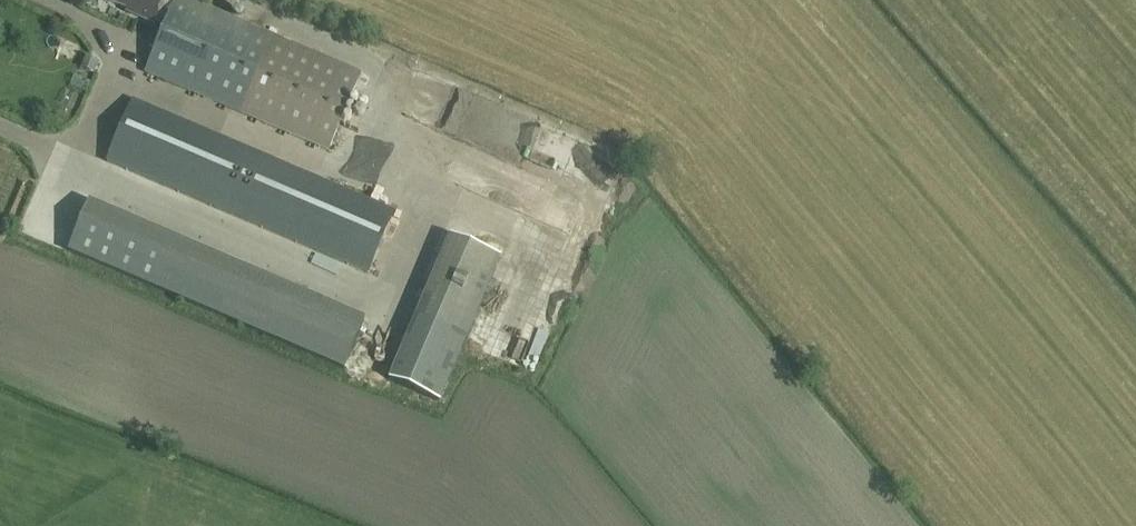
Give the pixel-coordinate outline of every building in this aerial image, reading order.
[(140,13),(139,15),(155,22),(156,20),(167,24),(147,72),(330,149),(362,71),(196,0),(178,0),(176,3),(169,0),(109,0),(140,13)] [(98,61),(86,56),(81,67),(94,72),(98,61)] [(420,123),(446,135),(459,105),(433,94),(420,123)] [(370,272),(396,210),(135,100),(109,161),(370,272)] [(533,194),(528,228),(562,233),(567,200),(533,194)] [(91,201),(69,251),(347,370),(369,320),(91,201)] [(26,238),(36,216),(27,212),(17,234),(26,238)] [(467,337),(502,256),(453,234),(417,316),(467,337)] [(351,300),(357,286),(298,261),(292,274),(351,300)] [(491,320),(487,317),(479,328),(505,349),(526,324),(503,306),(491,320)]
